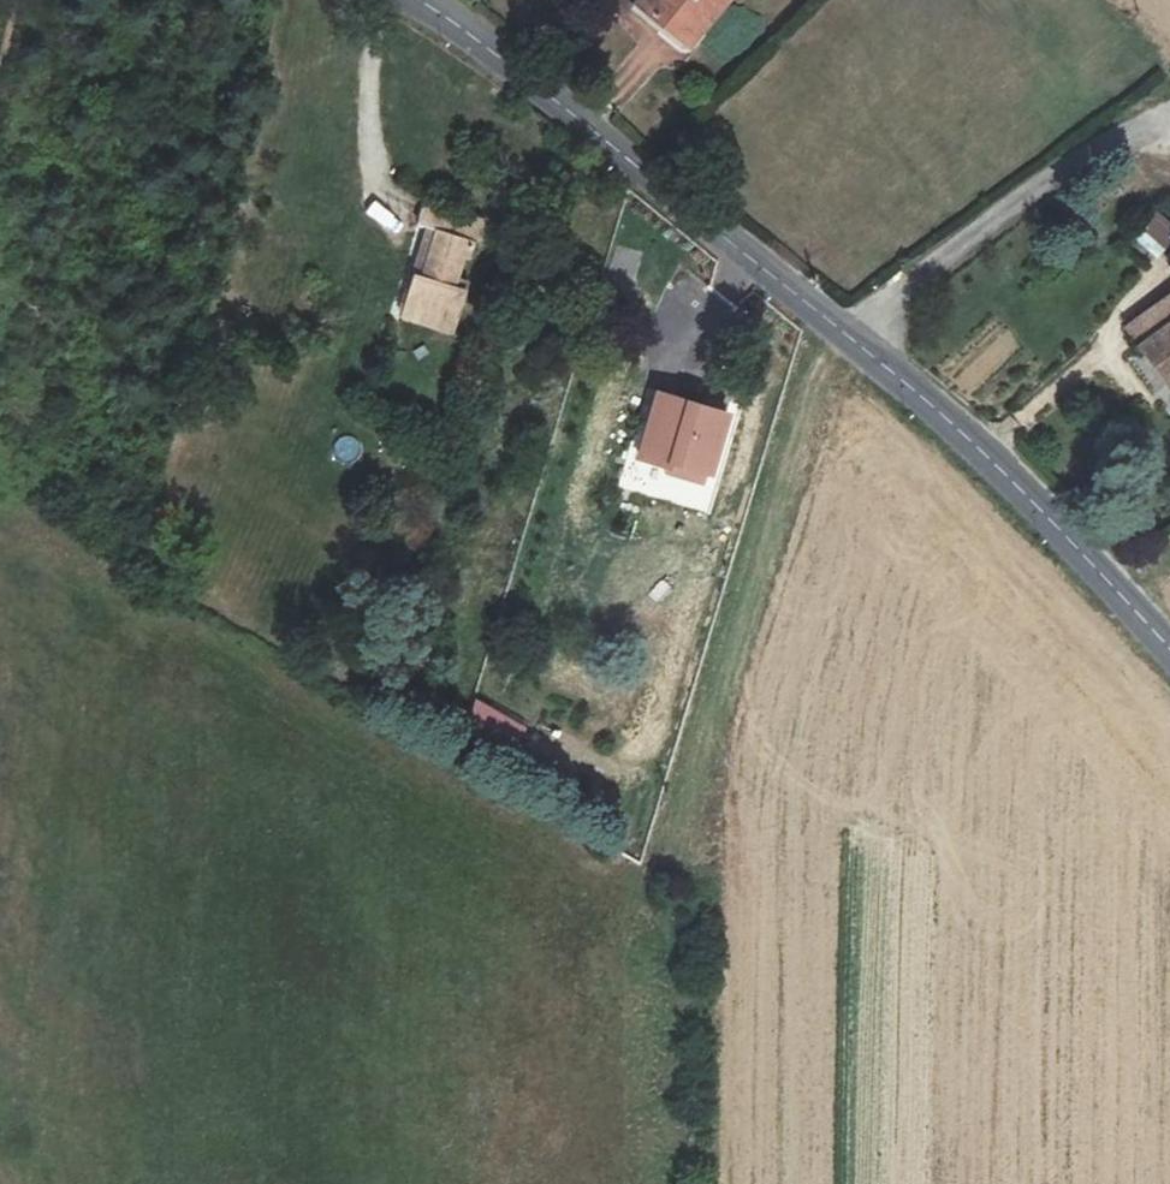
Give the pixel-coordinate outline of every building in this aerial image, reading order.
[(635,6),(685,48),(725,0),(641,0),(635,6)] [(399,314),(415,318),(461,333),(475,282),(459,277),(466,251),(475,254),(488,216),(452,205),(426,197),(418,224),(435,230),(422,277),(411,274),(399,314)] [(1158,261),(1169,246),(1169,224),(1153,210),(1130,239),(1158,261)] [(1130,320),(1169,374),(1169,290),(1130,320)] [(728,417),(659,395),(639,453),(670,463),(672,457),(711,469),(728,417)]
